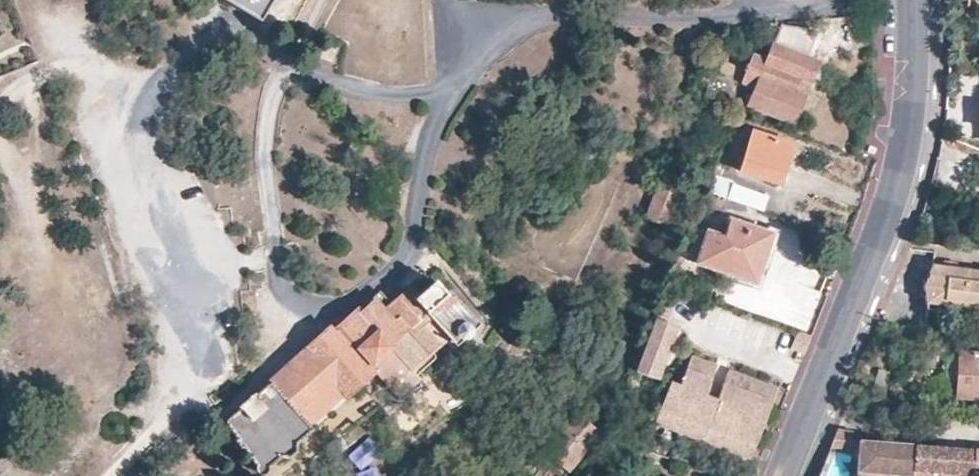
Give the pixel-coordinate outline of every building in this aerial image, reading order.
[(260,19),(273,0),(231,0),(260,19)] [(808,85),(817,64),(805,59),(815,36),(784,23),(767,64),(754,58),(743,81),(757,86),(750,104),(792,122),(808,85)] [(737,134),(742,131),(737,121),(731,124),(737,134)] [(786,164),(792,145),(753,132),(738,170),(779,184),(786,164)] [(671,223),(688,176),(667,167),(649,214),(671,223)] [(765,196),(709,177),(703,192),(726,200),(761,211),(765,196)] [(726,200),(703,192),(698,204),(722,213),(726,200)] [(761,258),(770,235),(730,221),(724,238),(697,229),(686,260),(752,283),(761,258)] [(943,260),(942,266),(956,268),(957,263),(943,260)] [(942,266),(934,264),(931,285),(927,308),(978,315),(978,272),(956,268),(942,266)] [(411,368),(447,338),(453,344),(476,325),(446,290),(444,293),(433,281),(418,294),(413,288),(389,307),(380,296),(367,306),(366,305),(358,312),(356,311),(333,331),(330,327),(305,348),(307,351),(294,363),(255,394),(253,393),(236,407),(238,410),(222,423),(235,438),(234,439),(241,448),(243,447),(261,469),(279,453),(286,458),(294,451),(293,443),(311,429),(307,424),(344,392),(346,395),(375,371),(397,396),(418,379),(411,368)] [(659,386),(677,333),(670,330),(677,307),(663,302),(638,379),(659,386)] [(961,352),(960,374),(958,396),(978,397),(978,354),(961,352)] [(763,427),(778,389),(729,370),(722,388),(710,384),(718,365),(692,355),(680,386),(677,393),(668,389),(655,421),(751,459),(763,427)] [(677,393),(680,386),(670,382),(668,389),(677,393)] [(567,471),(595,433),(572,414),(542,450),(567,471)] [(851,443),(852,434),(835,432),(831,442),(851,443)] [(915,447),(891,446),(860,444),(857,475),(978,475),(978,452),(915,447)]
